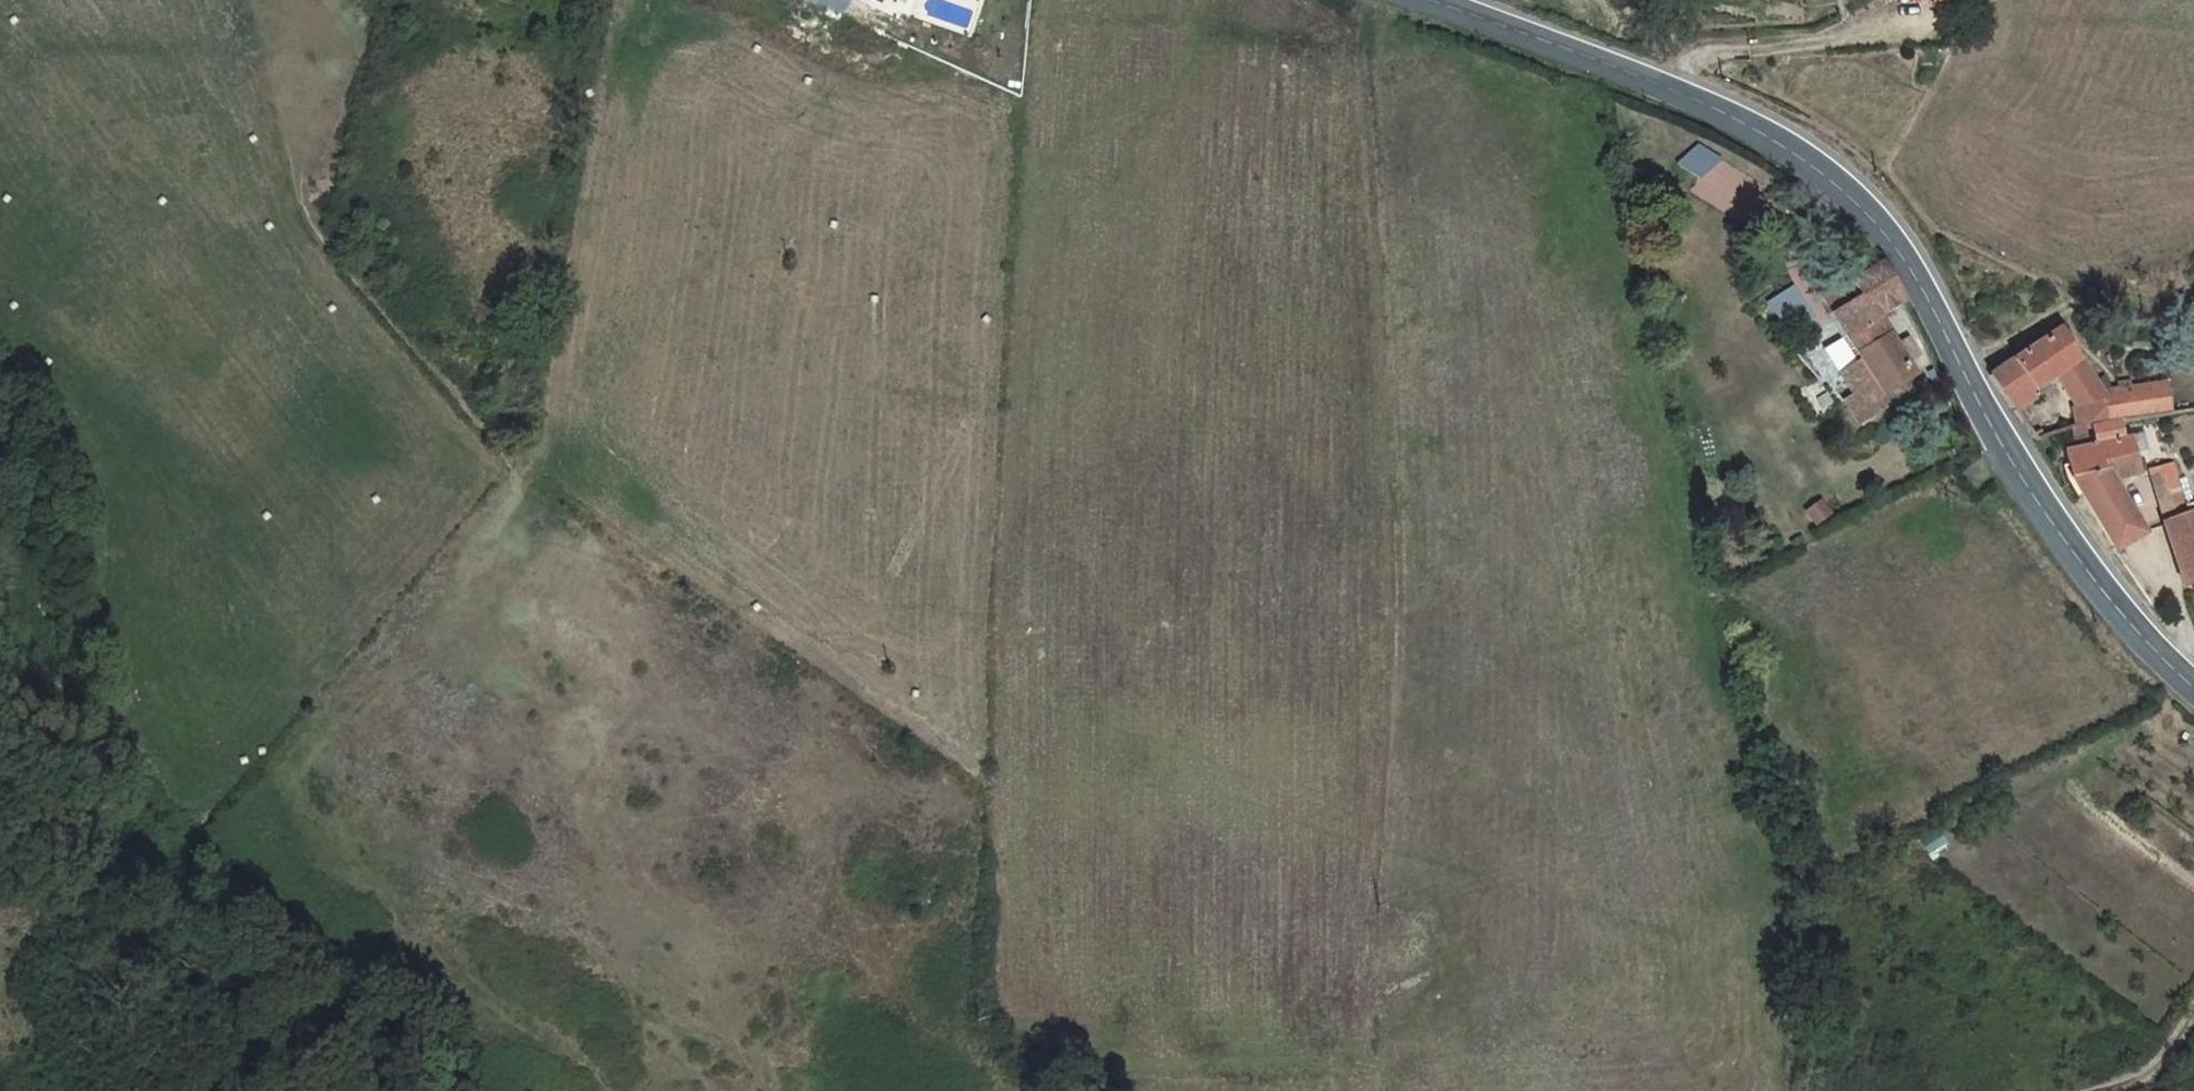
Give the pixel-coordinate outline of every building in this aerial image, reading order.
[(1873,292),(1896,277),(1875,244),(1861,252),(1854,243),(1812,268),(1826,291),(1822,295),(1852,348),(1838,355),(1849,373),(1840,379),(1852,405),(1877,390),(1872,379),(1908,357),(1888,317),(1873,292)] [(2058,316),(2023,333),(1982,352),(2005,387),(2050,364),(2079,350),(2058,316)] [(2098,380),(2079,350),(2050,364),(2063,391),(2100,383),(2098,380)] [(2100,383),(2063,391),(2063,418),(2080,416),(2104,412),(2145,405),(2165,401),(2155,370),(2098,380),(2100,383)] [(2110,428),(2104,412),(2080,416),(2085,429),(2052,436),(2068,474),(2100,528),(2128,516),(2100,458),(2124,453),(2116,427),(2110,428)] [(2176,497),(2158,447),(2137,454),(2154,503),(2176,497)] [(2176,497),(2154,503),(2172,566),(2193,561),(2193,532),(2184,496),(2176,497)]
